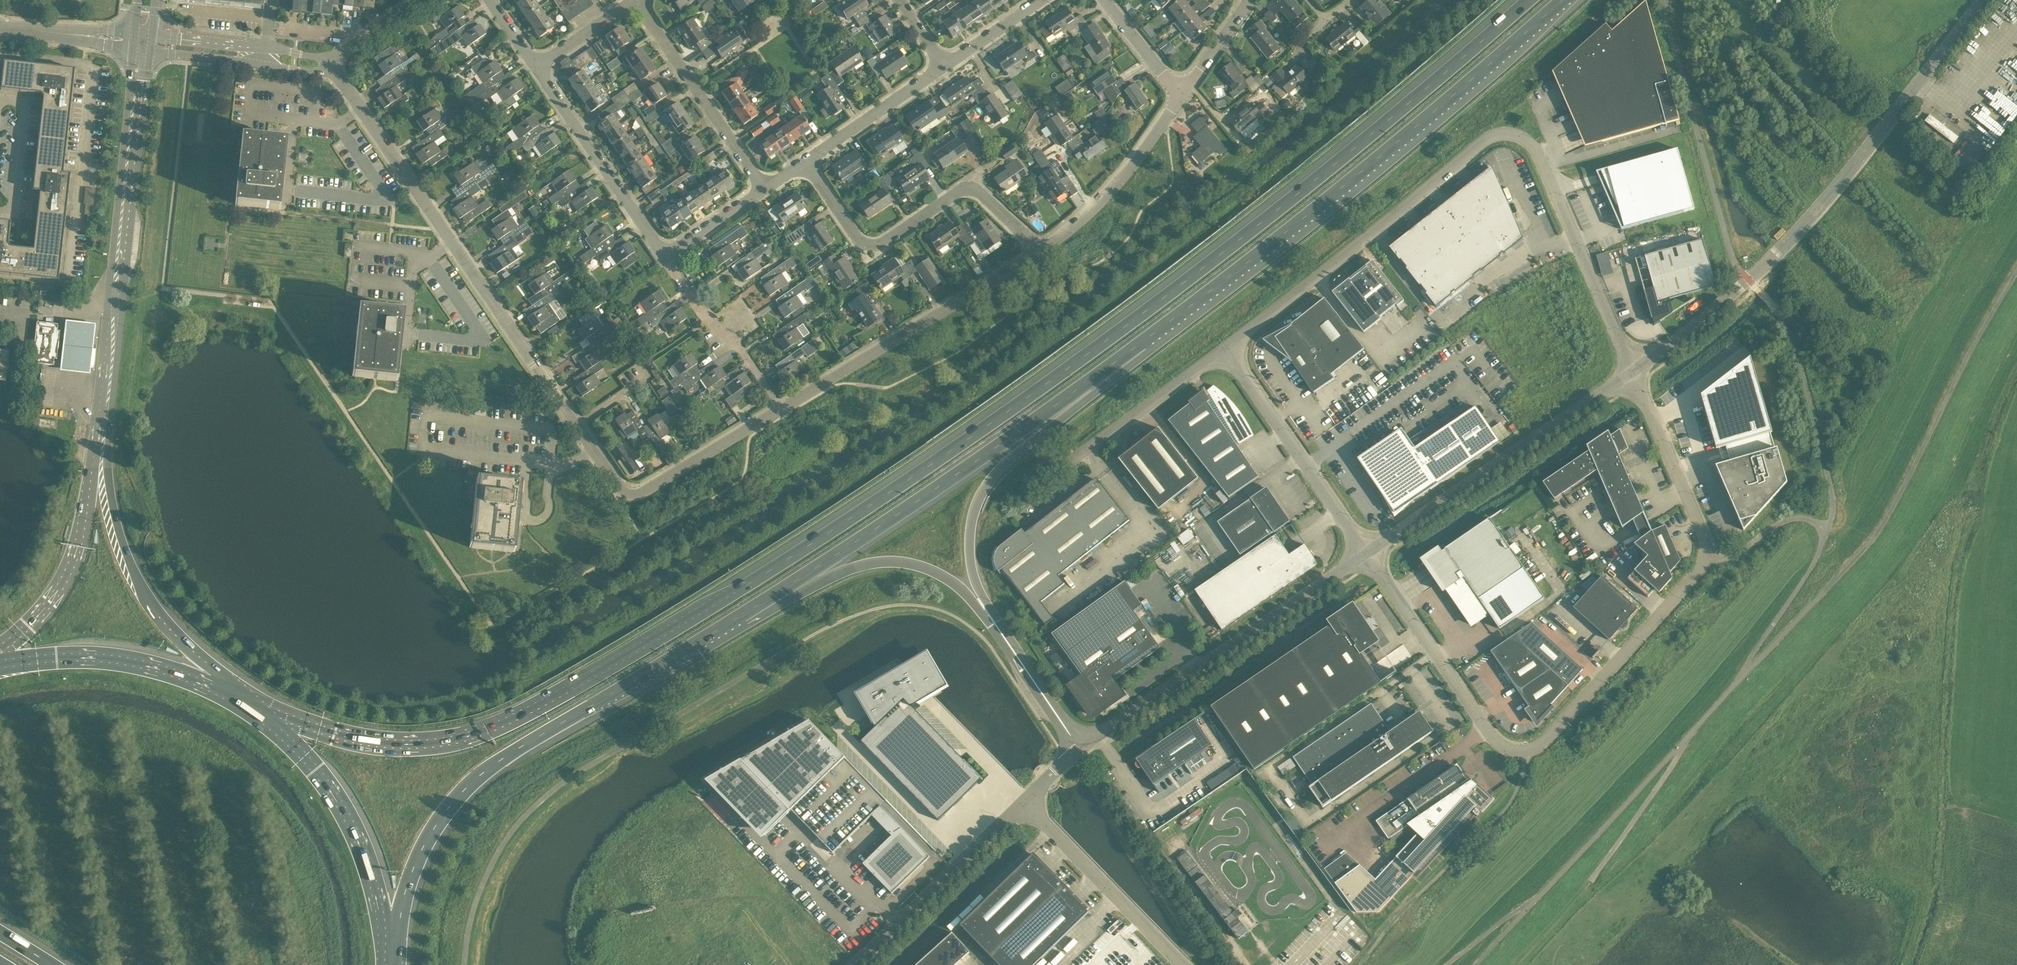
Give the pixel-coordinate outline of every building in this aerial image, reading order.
[(263,9),(264,0),(171,0),(263,9)] [(290,6),(289,12),(300,13),(301,0),(290,0),(290,6)] [(300,13),(310,14),(312,0),(301,0),(300,13)] [(310,14),(321,15),(322,0),(312,0),(310,14)] [(321,15),(331,16),(332,6),(331,6),(332,0),(322,0),(321,15)] [(331,6),(332,6),(338,6),(338,10),(342,10),(343,0),(332,0),(331,6)] [(342,10),(346,11),(347,7),(353,8),(353,0),(343,0),(342,10)] [(353,8),(363,9),(364,0),(353,0),(353,8)] [(363,9),(374,10),(375,0),(364,0),(363,9)] [(534,0),(525,0),(517,6),(525,16),(539,7),(534,0)] [(576,0),(569,0),(563,4),(566,9),(572,5),(576,2),(577,1),(576,0)] [(577,1),(576,2),(583,12),(588,9),(582,0),(579,0),(577,1)] [(588,9),(594,5),(590,0),(582,0),(588,9)] [(680,10),(694,0),(673,0),(680,10)] [(712,9),(716,7),(712,0),(708,0),(700,5),(704,11),(710,7),(712,9)] [(739,11),(754,1),(754,0),(731,0),(739,11)] [(867,15),(862,9),(867,5),(863,0),(848,0),(838,6),(847,19),(852,16),(856,22),(867,15)] [(985,0),(976,0),(973,3),(982,17),(992,10),(985,0)] [(1000,0),(985,0),(992,10),(1002,4),(1000,0)] [(1162,9),(1174,0),(1155,0),(1162,9)] [(1190,0),(1180,0),(1169,9),(1169,10),(1170,9),(1177,19),(1190,8),(1186,3),(1190,0)] [(1190,8),(1177,19),(1186,29),(1199,18),(1194,13),(1201,8),(1204,10),(1210,5),(1206,0),(1201,0),(1190,8)] [(1303,12),(1293,0),(1274,0),(1267,7),(1270,10),(1264,15),(1271,24),(1277,19),(1274,15),(1281,10),(1296,27),(1295,26),(1305,18),(1306,17),(1306,16),(1305,15),(1303,12)] [(1369,1),(1361,8),(1376,26),(1390,14),(1378,0),(1368,0),(1369,1)] [(824,1),(811,10),(815,16),(828,7),(824,1)] [(946,6),(943,1),(936,6),(938,11),(946,6)] [(1577,128),(1593,122),(1602,142),(1679,120),(1646,1),(1558,80),(1557,81),(1561,92),(1572,118),(1573,117),(1577,128)] [(576,2),(572,5),(578,15),(583,12),(576,2)] [(973,3),(963,9),(972,24),(982,17),(973,3)] [(563,4),(558,7),(568,22),(573,19),(566,9),(563,4)] [(464,17),(457,7),(450,11),(446,5),(429,16),(434,23),(439,19),(446,28),(436,35),(441,42),(447,37),(465,24),(461,19),(464,17)] [(578,15),(572,5),(566,9),(573,19),(578,15)] [(539,7),(525,16),(532,27),(546,17),(539,7)] [(745,13),(749,17),(756,13),(752,8),(745,13)] [(1075,29),(1086,22),(1082,16),(1076,21),(1067,8),(1046,23),(1047,25),(1040,30),(1046,39),(1054,34),(1055,36),(1066,29),(1069,33),(1075,29)] [(1212,8),(1199,18),(1186,29),(1194,39),(1193,40),(1194,40),(1195,39),(1197,42),(1200,41),(1202,39),(1204,36),(1202,33),(1207,29),(1202,23),(1216,13),(1212,8)] [(963,9),(953,16),(963,31),(972,24),(963,9)] [(963,31),(953,16),(949,11),(939,17),(943,23),(952,38),(963,31)] [(873,24),(867,15),(856,22),(860,27),(865,24),(868,27),(872,33),(875,32),(881,40),(888,35),(890,37),(896,33),(884,16),(878,20),(873,24)] [(546,17),(532,27),(539,38),(553,28),(546,17)] [(696,44),(707,37),(702,30),(700,32),(692,20),(678,30),(690,48),(696,44)] [(1266,27),(1261,21),(1251,29),(1255,35),(1251,38),(1268,58),(1280,49),(1264,29),(1266,27)] [(1086,22),(1075,29),(1079,35),(1082,33),(1097,55),(1094,57),(1098,64),(1109,56),(1105,50),(1110,46),(1095,24),(1090,27),(1086,22)] [(467,23),(465,24),(447,37),(452,43),(461,37),(468,46),(486,34),(479,24),(471,29),(467,23)] [(718,27),(721,31),(727,27),(724,23),(718,27)] [(1364,46),(1374,38),(1362,25),(1353,32),(1345,23),(1325,39),(1335,51),(1355,35),(1364,46)] [(720,47),(716,50),(718,52),(721,57),(738,46),(742,43),(747,39),(744,34),(739,27),(716,42),(720,47)] [(629,42),(620,28),(606,37),(615,51),(629,42)] [(696,44),(701,52),(712,45),(709,40),(715,36),(712,31),(709,33),(708,35),(706,36),(707,37),(696,44)] [(593,46),(600,56),(605,52),(598,42),(593,46)] [(1024,64),(1036,56),(1032,51),(1026,55),(1017,42),(994,58),(1003,71),(1021,59),(1024,64)] [(1160,51),(1167,46),(1164,43),(1158,47),(1160,51)] [(712,45),(701,52),(706,60),(715,54),(711,49),(713,47),(712,45)] [(391,80),(406,71),(417,63),(412,56),(403,63),(392,46),(374,58),(385,75),(387,74),(391,80)] [(585,51),(592,61),(598,57),(591,47),(585,51)] [(834,70),(829,74),(837,86),(844,82),(840,76),(862,61),(853,47),(830,63),(834,70)] [(865,47),(861,50),(868,58),(872,54),(865,47)] [(633,70),(648,59),(641,48),(625,59),(633,70)] [(898,50),(877,64),(872,58),(866,62),(875,75),(881,72),(886,78),(908,63),(898,50)] [(592,61),(585,51),(581,55),(587,64),(592,61)] [(1064,71),(1071,66),(1064,53),(1056,57),(1064,71)] [(482,57),(480,55),(470,62),(472,64),(482,57)] [(581,55),(576,58),(583,68),(587,64),(581,55)] [(570,61),(571,61),(568,57),(559,63),(562,67),(561,68),(565,74),(569,71),(575,67),(570,61)] [(571,61),(570,61),(575,67),(578,65),(581,69),(583,68),(576,58),(571,61)] [(606,65),(610,71),(621,64),(616,58),(606,65)] [(479,95),(504,78),(500,72),(502,71),(495,61),(489,65),(485,59),(471,68),(475,75),(477,74),(483,83),(460,99),(464,105),(479,95)] [(656,70),(648,59),(633,70),(640,81),(656,70)] [(41,94),(72,98),(75,71),(75,70),(75,69),(74,69),(5,62),(5,61),(4,61),(3,62),(4,63),(1,88),(0,89),(0,90),(1,90),(2,90),(41,94)] [(729,104),(743,94),(739,89),(748,72),(753,68),(749,62),(739,69),(733,80),(733,79),(728,83),(731,87),(721,93),(729,104)] [(1234,90),(1245,81),(1231,63),(1219,73),(1233,90),(1234,90)] [(573,77),(568,80),(576,91),(590,81),(581,69),(578,65),(575,67),(569,71),(573,77)] [(1308,78),(1298,66),(1286,76),(1285,75),(1285,74),(1281,68),(1271,77),(1278,85),(1280,84),(1288,94),(1308,78)] [(1071,69),(1065,73),(1068,78),(1074,73),(1071,69)] [(1115,90),(1126,83),(1122,78),(1116,82),(1108,70),(1090,83),(1098,95),(1112,86),(1115,90)] [(406,71),(391,80),(382,86),(387,92),(377,98),(384,108),(394,102),(398,107),(409,100),(405,94),(402,96),(396,86),(410,77),(406,71)] [(611,72),(607,74),(612,82),(616,79),(611,72)] [(837,86),(829,74),(820,79),(827,89),(817,96),(831,116),(843,108),(831,90),(837,86)] [(447,79),(451,85),(456,81),(452,75),(447,79)] [(1234,90),(1233,90),(1229,93),(1233,98),(1247,88),(1251,93),(1264,82),(1257,75),(1253,78),(1252,77),(1246,82),(1245,81),(1234,90)] [(974,99),(984,92),(980,86),(983,84),(979,78),(971,84),(966,77),(943,93),(952,106),(970,94),(974,99)] [(504,78),(479,95),(483,101),(489,97),(489,98),(497,92),(503,101),(499,104),(498,107),(502,113),(515,103),(515,101),(512,96),(523,89),(516,79),(509,84),(504,78)] [(590,81),(576,91),(583,102),(597,92),(590,81)] [(761,91),(764,90),(767,88),(762,81),(757,84),(761,91)] [(1317,88),(1312,81),(1306,86),(1311,92),(1317,88)] [(627,96),(638,89),(633,83),(623,90),(627,96)] [(657,83),(642,93),(647,100),(648,100),(651,105),(654,105),(656,104),(666,97),(657,83)] [(1129,88),(1126,83),(1115,90),(1118,95),(1123,92),(1136,111),(1148,102),(1135,84),(1129,88)] [(627,96),(630,101),(632,103),(642,96),(638,89),(627,96)] [(627,96),(623,90),(611,99),(615,105),(627,96)] [(1023,95),(1020,91),(1011,97),(1014,101),(1023,95)] [(604,103),(597,92),(583,102),(590,113),(604,103)] [(802,92),(796,95),(801,102),(807,99),(802,92)] [(988,97),(984,92),(974,99),(977,104),(980,102),(994,124),(1007,115),(992,93),(988,97)] [(1066,105),(1074,99),(1070,93),(1062,99),(1066,105)] [(72,98),(41,94),(43,97),(33,190),(33,191),(33,192),(34,191),(40,192),(33,249),(62,253),(70,175),(71,175),(71,174),(70,174),(69,174),(64,173),(72,98)] [(750,105),(743,94),(729,104),(736,114),(750,105)] [(797,113),(798,112),(804,108),(805,108),(801,102),(796,95),(796,96),(789,100),(797,113)] [(630,101),(627,96),(615,105),(618,110),(630,101)] [(773,102),(772,102),(762,109),(767,116),(777,109),(773,102)] [(940,103),(939,104),(932,109),(927,102),(905,117),(915,132),(937,118),(938,120),(947,114),(940,103)] [(671,124),(686,113),(678,103),(663,113),(671,124)] [(1251,103),(1230,121),(1239,133),(1260,116),(1263,119),(1270,113),(1262,103),(1255,108),(1251,103)] [(425,109),(428,113),(434,109),(431,105),(425,109)] [(757,115),(750,105),(736,114),(743,125),(757,115)] [(461,106),(452,112),(455,117),(464,111),(461,106)] [(435,132),(439,130),(455,119),(451,112),(441,118),(435,109),(434,109),(428,113),(417,121),(423,131),(431,126),(435,132)] [(643,119),(647,125),(662,115),(658,109),(643,119)] [(1048,122),(1058,116),(1054,110),(1044,116),(1048,122)] [(1924,117),(1934,127),(1932,130),(1922,119),(1916,125),(1940,151),(1946,145),(1933,132),(1936,129),(1949,143),(1955,137),(1930,111),(1924,117)] [(686,113),(671,124),(678,134),(693,124),(686,113)] [(606,135),(620,125),(612,114),(598,124),(606,135)] [(771,116),(776,124),(780,121),(775,114),(771,116)] [(799,117),(790,123),(800,137),(811,130),(805,121),(801,115),(799,117)] [(543,132),(543,131),(539,126),(532,116),(514,128),(520,137),(506,147),(505,151),(503,149),(498,153),(502,160),(515,150),(515,151),(522,146),(543,132)] [(776,124),(771,116),(766,119),(772,127),(776,124)] [(1070,147),(1081,140),(1078,135),(1073,138),(1058,116),(1048,122),(1046,124),(1061,146),(1067,142),(1070,147)] [(640,127),(644,124),(639,117),(635,120),(640,127)] [(957,138),(960,142),(977,131),(968,117),(955,126),(960,134),(957,136),(956,139),(957,138)] [(1111,126),(1105,117),(1094,124),(1100,133),(1111,126)] [(1209,126),(1201,117),(1191,125),(1199,134),(1195,138),(1203,147),(1195,153),(1202,161),(1216,150),(1220,154),(1225,150),(1207,128),(1209,126)] [(790,123),(780,130),(790,144),(800,137),(790,123)] [(651,135),(644,124),(640,127),(647,138),(651,135)] [(765,131),(760,124),(749,131),(754,138),(765,131)] [(627,136),(620,125),(606,135),(613,145),(627,136)] [(914,145),(912,141),(903,128),(898,132),(893,126),(870,141),(880,156),(903,141),(905,145),(906,144),(909,148),(914,145)] [(546,129),(543,131),(543,132),(522,146),(526,152),(536,146),(542,156),(560,143),(553,133),(551,135),(546,129)] [(439,130),(435,132),(419,143),(423,149),(416,154),(423,164),(428,161),(431,166),(448,155),(444,149),(440,151),(434,142),(444,136),(439,130)] [(790,144),(780,130),(770,137),(779,151),(790,144)] [(779,151),(770,137),(767,134),(762,137),(764,141),(759,144),(768,158),(779,151)] [(658,146),(651,135),(647,138),(655,148),(658,146)] [(1081,140),(1070,147),(1078,159),(1084,155),(1088,160),(1106,147),(1098,135),(1084,144),(1081,140)] [(627,136),(613,145),(620,156),(634,146),(627,136)] [(278,210),(284,155),(286,141),(244,137),(237,205),(278,210)] [(665,151),(675,144),(671,138),(661,145),(665,151)] [(680,158),(685,155),(689,161),(704,151),(695,138),(680,148),(681,149),(679,150),(676,152),(680,158)] [(957,138),(956,139),(934,154),(936,158),(931,161),(936,168),(941,165),(942,167),(943,167),(966,151),(959,142),(960,142),(957,138)] [(1950,159),(1967,170),(1981,150),(1965,139),(1950,159)] [(679,150),(675,144),(665,151),(669,157),(676,152),(679,150)] [(641,157),(634,146),(620,156),(627,167),(641,157)] [(658,146),(655,148),(659,155),(663,153),(658,146)] [(1001,154),(1005,159),(1016,152),(1012,146),(1001,154)] [(1616,206),(1618,206),(1624,228),(1621,229),(1621,230),(1694,209),(1677,149),(1607,169),(1596,172),(1596,173),(1601,172),(1616,206)] [(1036,160),(1043,155),(1040,150),(1033,155),(1036,160)] [(866,154),(860,158),(856,151),(832,167),(843,182),(846,180),(847,182),(849,182),(853,180),(853,178),(852,176),(865,166),(868,170),(875,166),(866,154)] [(924,170),(929,166),(919,151),(913,156),(919,165),(897,179),(906,192),(928,177),(924,170)] [(981,155),(985,160),(990,157),(987,151),(981,155)] [(713,152),(701,160),(705,166),(717,158),(713,152)] [(649,168),(641,157),(627,167),(635,177),(649,168)] [(705,166),(701,160),(697,163),(701,169),(705,166)] [(1027,176),(1016,160),(1010,164),(1012,166),(994,179),(1003,192),(1027,176)] [(465,162),(459,167),(462,170),(468,166),(465,162)] [(477,184),(497,170),(493,165),(491,166),(490,165),(478,173),(472,163),(468,166),(462,170),(454,176),(461,186),(468,181),(472,186),(476,184),(477,184)] [(682,166),(677,169),(681,174),(686,171),(682,166)] [(1492,167),(1471,184),(1484,201),(1501,188),(1492,167)] [(649,168),(635,177),(642,188),(653,181),(656,179),(649,168)] [(525,175),(519,169),(513,176),(518,181),(525,175)] [(681,177),(684,180),(695,173),(692,169),(681,177)] [(713,178),(723,192),(734,185),(724,170),(719,174),(715,169),(710,173),(713,178)] [(1072,196),(1078,192),(1068,176),(1060,181),(1051,169),(1038,178),(1054,201),(1067,192),(1069,191),(1072,196)] [(476,184),(472,186),(456,197),(460,204),(453,209),(460,219),(465,215),(470,221),(491,207),(486,200),(481,203),(477,206),(471,197),(481,190),(480,190),(489,184),(488,183),(500,175),(497,170),(477,184),(476,184)] [(559,201),(572,191),(568,185),(576,180),(569,170),(551,183),(557,192),(548,199),(552,205),(559,201)] [(681,177),(670,184),(673,188),(684,180),(681,177)] [(888,186),(882,177),(875,181),(881,190),(860,205),(869,218),(891,203),(886,195),(892,192),(888,186)] [(713,178),(703,185),(712,199),(723,192),(713,178)] [(666,179),(658,186),(661,189),(669,181),(666,179)] [(653,181),(642,188),(641,189),(645,195),(657,186),(653,181)] [(584,183),(572,191),(559,201),(563,207),(571,202),(578,211),(597,198),(590,187),(588,189),(584,183)] [(659,189),(658,189),(662,195),(673,188),(670,184),(660,191),(659,189)] [(1471,184),(1458,194),(1481,224),(1494,213),(1484,201),(1471,184)] [(703,185),(692,192),(702,207),(712,199),(703,185)] [(93,212),(94,187),(85,187),(84,212),(93,212)] [(1507,203),(1501,188),(1484,201),(1494,213),(1507,203)] [(662,195),(658,189),(647,197),(651,203),(662,195)] [(508,202),(511,208),(527,197),(524,192),(508,202)] [(692,192),(681,200),(691,214),(702,207),(692,192)] [(779,203),(773,207),(767,211),(779,230),(786,226),(783,222),(805,207),(796,193),(779,204),(779,203)] [(1458,194),(1445,204),(1468,234),(1481,224),(1458,194)] [(691,214),(681,200),(671,207),(681,221),(691,214)] [(1507,203),(1494,213),(1481,224),(1491,236),(1514,218),(1507,203)] [(533,204),(528,207),(534,217),(539,214),(533,204)] [(1039,212),(1034,204),(1025,210),(1030,218),(1039,212)] [(1445,204),(1431,215),(1455,244),(1468,234),(1445,204)] [(681,221),(671,207),(660,214),(663,220),(661,221),(661,223),(665,229),(667,230),(669,228),(670,229),(681,221)] [(505,244),(530,228),(525,221),(517,226),(511,217),(512,216),(507,209),(491,220),(496,227),(491,230),(498,240),(501,238),(505,244)] [(545,211),(540,215),(544,220),(549,217),(545,211)] [(1431,215),(1418,225),(1441,255),(1455,244),(1431,215)] [(1514,218),(1491,236),(1497,245),(1504,253),(1504,254),(1523,239),(1516,222),(1515,222),(1514,218)] [(33,249),(11,247),(8,244),(11,222),(11,221),(10,221),(0,220),(0,274),(57,281),(58,281),(59,281),(59,280),(59,275),(62,253),(33,249)] [(967,220),(961,224),(974,242),(981,253),(986,250),(1000,241),(986,220),(973,228),(967,220)] [(809,221),(785,237),(790,246),(806,235),(810,241),(813,239),(821,250),(833,241),(829,235),(828,236),(825,231),(826,230),(820,222),(813,227),(809,221)] [(974,242),(961,224),(954,229),(949,221),(927,236),(937,251),(958,237),(966,248),(974,242)] [(596,255),(615,243),(610,236),(613,235),(606,224),(600,229),(595,222),(583,230),(588,237),(585,240),(591,249),(579,257),(584,264),(596,255)] [(1491,236),(1481,224),(1468,234),(1486,255),(1492,263),(1501,257),(1500,256),(1504,253),(1497,245),(1491,236)] [(779,230),(776,225),(771,228),(774,233),(779,230)] [(1441,255),(1418,225),(1415,228),(1414,228),(1405,235),(1418,253),(1428,265),(1441,255)] [(742,226),(728,236),(714,245),(714,246),(713,247),(717,253),(711,257),(718,267),(724,263),(727,267),(739,259),(730,245),(738,239),(739,240),(748,235),(742,226)] [(530,228),(505,244),(493,252),(498,258),(490,263),(497,273),(515,261),(524,254),(518,245),(526,239),(525,238),(533,233),(530,228)] [(1486,255),(1468,234),(1455,244),(1477,273),(1481,270),(1482,271),(1492,263),(1486,255)] [(1418,253),(1405,235),(1389,248),(1400,261),(1401,260),(1404,264),(1418,253)] [(1660,321),(1660,322),(1664,319),(1673,313),(1669,299),(1716,286),(1703,240),(1645,256),(1653,288),(1644,290),(1650,314),(1649,314),(1651,319),(1652,318),(1654,325),(1660,321)] [(618,248),(615,243),(596,255),(600,261),(610,255),(616,265),(620,262),(624,269),(637,260),(633,253),(635,252),(628,242),(618,248)] [(767,256),(773,252),(767,242),(734,264),(735,264),(736,264),(740,269),(737,271),(744,281),(762,269),(755,260),(764,253),(767,256)] [(352,245),(345,244),(344,257),(351,258),(352,245)] [(1455,244),(1441,255),(1465,285),(1474,277),(1477,273),(1455,244)] [(1599,265),(1610,262),(1607,252),(1596,255),(1599,265)] [(1428,265),(1418,253),(1404,264),(1407,268),(1406,269),(1413,277),(1428,265)] [(785,261),(786,261),(766,274),(760,279),(765,284),(763,286),(769,296),(788,283),(781,274),(790,268),(791,269),(801,262),(796,254),(785,261)] [(851,267),(844,257),(838,262),(833,255),(822,262),(832,276),(834,275),(844,289),(857,280),(849,268),(851,267)] [(1428,265),(1438,278),(1452,295),(1451,294),(1455,291),(1456,292),(1465,285),(1441,255),(1428,265)] [(911,276),(903,265),(899,268),(893,259),(886,263),(887,264),(871,275),(881,289),(901,275),(904,280),(911,276)] [(910,260),(903,265),(911,276),(917,271),(930,289),(943,280),(928,259),(916,267),(910,260)] [(577,261),(572,265),(576,270),(581,266),(577,261)] [(1404,301),(1372,261),(1366,266),(1367,268),(1350,280),(1349,279),(1332,292),(1364,333),(1381,319),(1380,318),(1396,305),(1397,307),(1404,301)] [(1428,265),(1413,277),(1419,286),(1420,285),(1423,289),(1438,278),(1428,265)] [(507,272),(502,275),(505,280),(510,277),(507,272)] [(546,306),(548,305),(555,300),(551,293),(567,282),(562,276),(553,282),(546,273),(528,285),(535,295),(536,294),(540,300),(526,310),(530,316),(545,306),(546,306)] [(781,296),(785,302),(785,303),(778,308),(785,318),(803,305),(796,296),(805,290),(806,292),(817,284),(811,276),(781,296)] [(1438,278),(1423,289),(1426,293),(1426,294),(1436,307),(1452,295),(1438,278)] [(867,327),(880,318),(883,321),(889,317),(865,283),(855,290),(860,297),(848,305),(852,311),(855,309),(867,327)] [(648,321),(661,312),(657,306),(665,301),(658,291),(640,303),(646,313),(628,325),(633,332),(648,321)] [(1331,375),(1364,349),(1324,299),(1291,325),(1262,340),(1275,350),(1292,363),(1292,362),(1313,394),(1335,379),(1331,375)] [(545,306),(530,316),(527,318),(534,328),(536,327),(540,334),(557,322),(553,316),(555,314),(548,305),(546,306),(545,306)] [(668,307),(661,312),(648,321),(652,327),(660,322),(667,332),(687,318),(680,308),(672,313),(668,307)] [(403,312),(361,308),(360,322),(354,377),(374,379),(395,381),(403,312)] [(596,341),(602,337),(616,327),(612,321),(602,327),(596,317),(592,310),(579,319),(583,326),(577,330),(584,340),(592,335),(596,341)] [(805,322),(804,320),(812,314),(809,311),(801,316),(801,315),(775,333),(779,339),(777,340),(784,350),(802,338),(796,329),(805,322)] [(85,319),(67,317),(61,367),(76,369),(90,371),(96,321),(85,319)] [(618,317),(612,321),(615,326),(621,322),(618,317)] [(53,365),(58,324),(37,322),(32,363),(53,365)] [(556,325),(547,331),(549,335),(559,328),(556,325)] [(819,335),(812,340),(781,362),(785,368),(777,373),(784,383),(802,370),(796,361),(811,350),(812,352),(818,348),(816,346),(823,342),(819,335)] [(602,337),(596,341),(582,350),(586,356),(579,361),(585,371),(599,362),(604,359),(597,349),(607,343),(602,337)] [(795,343),(798,347),(805,343),(802,338),(795,343)] [(838,352),(842,358),(856,347),(852,342),(838,352)] [(6,381),(10,351),(0,350),(0,380),(6,381)] [(681,384),(699,371),(695,365),(697,364),(690,354),(672,366),(678,376),(669,382),(673,389),(681,384)] [(1777,453),(1771,432),(1773,432),(1752,357),(1701,395),(1716,448),(1726,446),(1730,461),(1715,466),(1721,478),(1729,497),(1743,531),(1787,483),(1778,453),(1777,453)] [(599,362),(585,371),(579,375),(583,381),(575,386),(582,397),(601,384),(594,375),(604,368),(599,362)] [(707,365),(699,371),(681,384),(686,392),(693,387),(692,385),(701,379),(707,389),(712,386),(725,376),(719,366),(711,371),(707,365)] [(731,372),(725,376),(712,386),(716,392),(726,385),(732,395),(736,401),(753,390),(749,384),(750,383),(743,372),(736,378),(731,372)] [(673,394),(683,387),(681,384),(673,389),(671,391),(673,394)] [(660,397),(667,392),(663,386),(656,391),(660,397)] [(1189,403),(1190,404),(1168,421),(1229,498),(1259,477),(1237,446),(1254,436),(1252,432),(1250,429),(1248,425),(1246,422),(1244,418),(1242,415),(1240,412),(1237,409),(1235,405),(1232,402),(1229,399),(1226,396),(1223,394),(1220,391),(1217,388),(1214,386),(1207,391),(1209,393),(1206,395),(1204,391),(1189,403)] [(738,404),(736,401),(732,395),(725,400),(731,409),(738,404)] [(628,414),(629,415),(627,416),(625,413),(615,420),(621,429),(619,431),(624,439),(626,437),(627,438),(636,432),(643,441),(649,437),(647,433),(647,432),(633,411),(632,411),(628,414)] [(653,429),(647,432),(647,433),(649,437),(660,453),(667,448),(660,439),(670,432),(658,414),(647,421),(653,429)] [(724,420),(728,426),(736,420),(732,414),(724,420)] [(1448,423),(1444,416),(1407,438),(1412,445),(1448,423)] [(1411,450),(1401,435),(1369,457),(1370,461),(1371,464),(1372,467),(1372,470),(1369,471),(1371,475),(1374,474),(1375,476),(1377,481),(1378,486),(1380,490),(1382,495),(1385,499),(1387,503),(1389,508),(1392,512),(1394,516),(1406,506),(1432,483),(1434,486),(1434,487),(1477,458),(1453,422),(1411,450)] [(1198,479),(1159,429),(1146,439),(1146,438),(1145,439),(1144,439),(1142,439),(1141,440),(1140,440),(1138,441),(1137,442),(1136,443),(1135,444),(1134,445),(1133,446),(1133,447),(1132,449),(1119,459),(1159,510),(1198,479)] [(1633,520),(1643,513),(1644,513),(1634,491),(1619,456),(1628,449),(1620,430),(1610,436),(1608,431),(1587,446),(1589,451),(1543,482),(1554,499),(1597,470),(1613,506),(1612,506),(1622,528),(1633,520)] [(637,469),(620,444),(612,449),(630,475),(637,469)] [(671,457),(668,452),(662,456),(666,461),(671,457)] [(481,475),(481,471),(481,468),(469,467),(468,474),(481,475)] [(512,552),(518,497),(520,484),(478,479),(471,548),(491,550),(512,552)] [(1046,626),(1054,619),(1041,602),(1065,584),(1059,576),(1130,520),(1098,480),(1019,542),(1014,536),(1002,546),(1000,547),(999,548),(998,549),(997,551),(996,552),(996,554),(995,556),(995,557),(995,559),(995,561),(995,562),(995,564),(995,566),(996,567),(997,569),(998,570),(998,572),(1000,574),(1001,574),(999,572),(1002,570),(1046,626)] [(1240,555),(1274,532),(1289,521),(1267,488),(1218,522),(1240,555)] [(1216,492),(1210,497),(1218,505),(1223,500),(1216,492)] [(1558,533),(1530,492),(1489,518),(1441,551),(1439,548),(1421,560),(1424,563),(1421,565),(1422,566),(1424,564),(1444,592),(1447,589),(1472,625),(1489,614),(1499,629),(1544,598),(1518,560),(1558,533)] [(1672,579),(1670,573),(1681,561),(1665,525),(1652,531),(1634,544),(1647,556),(1627,579),(1648,597),(1655,590),(1659,594),(1672,579)] [(1177,536),(1182,543),(1193,536),(1188,528),(1177,536)] [(1289,555),(1276,536),(1195,590),(1223,631),(1286,588),(1285,587),(1318,565),(1309,552),(1310,552),(1305,545),(1289,555)] [(1630,617),(1638,609),(1602,576),(1573,608),(1609,640),(1617,632),(1615,631),(1618,628),(1620,629),(1622,630),(1624,629),(1625,628),(1627,626),(1628,625),(1628,623),(1628,621),(1626,619),(1629,616),(1630,617)] [(1125,582),(1052,634),(1082,675),(1069,684),(1092,716),(1102,709),(1118,698),(1118,697),(1125,693),(1116,680),(1161,648),(1134,612),(1142,606),(1125,582)] [(1377,641),(1363,621),(1353,606),(1329,621),(1333,626),(1328,629),(1327,628),(1211,707),(1254,770),(1381,683),(1360,653),(1377,641)] [(1578,675),(1583,670),(1532,623),(1514,636),(1532,653),(1559,677),(1569,686),(1578,675)] [(1514,636),(1491,651),(1496,660),(1504,672),(1532,653),(1514,636)] [(1381,647),(1390,663),(1403,656),(1397,646),(1394,648),(1390,642),(1381,647)] [(1001,789),(919,705),(951,687),(929,650),(855,693),(876,729),(863,742),(953,835),(1001,789)] [(1532,653),(1504,672),(1512,684),(1513,684),(1524,701),(1559,677),(1532,653)] [(1569,686),(1559,677),(1524,701),(1529,707),(1525,709),(1526,710),(1527,709),(1537,724),(1552,707),(1553,708),(1554,707),(1551,705),(1564,690),(1564,691),(1569,686)] [(1418,713),(1391,732),(1371,704),(1293,757),(1312,786),(1309,788),(1323,808),(1433,732),(1419,712),(1418,713)] [(1142,768),(1159,793),(1160,792),(1154,784),(1212,745),(1195,720),(1204,714),(1203,714),(1153,748),(1152,746),(1147,750),(1149,753),(1137,761),(1137,762),(1136,762),(1136,763),(1136,764),(1136,765),(1136,766),(1136,767),(1137,767),(1138,768),(1139,769),(1140,769),(1141,769),(1141,768),(1142,768)] [(774,742),(738,763),(707,781),(763,839),(792,810),(833,853),(872,816),(892,836),(864,864),(892,894),(936,851),(810,721),(782,737),(789,745),(783,751),(774,742)] [(1433,756),(1444,748),(1439,740),(1428,748),(1433,756)] [(1282,773),(1288,769),(1283,761),(1277,765),(1282,773)] [(1234,765),(1207,784),(1213,792),(1240,773),(1234,765)] [(1346,853),(1324,869),(1346,898),(1357,913),(1379,912),(1393,897),(1414,874),(1417,877),(1418,877),(1475,815),(1477,817),(1480,813),(1478,811),(1490,798),(1476,785),(1478,783),(1474,780),(1473,782),(1472,781),(1469,783),(1467,780),(1459,769),(1458,768),(1457,767),(1456,767),(1455,767),(1454,767),(1453,768),(1376,821),(1388,839),(1408,826),(1417,834),(1375,880),(1360,865),(1346,853)] [(1300,824),(1292,830),(1298,838),(1306,833),(1300,824)] [(1025,862),(960,925),(999,964),(1035,964),(1089,912),(1087,910),(1089,909),(1034,851),(1024,861),(1025,862)] [(1240,916),(1236,911),(1234,913),(1187,852),(1177,859),(1239,939),(1248,932),(1237,918),(1240,916)] [(944,941),(961,960),(970,952),(953,933),(944,941)] [(944,941),(936,948),(952,964),(956,964),(961,960),(944,941)] [(928,955),(938,964),(952,964),(936,948),(928,955)] [(928,955),(921,962),(924,964),(938,964),(928,955)]
